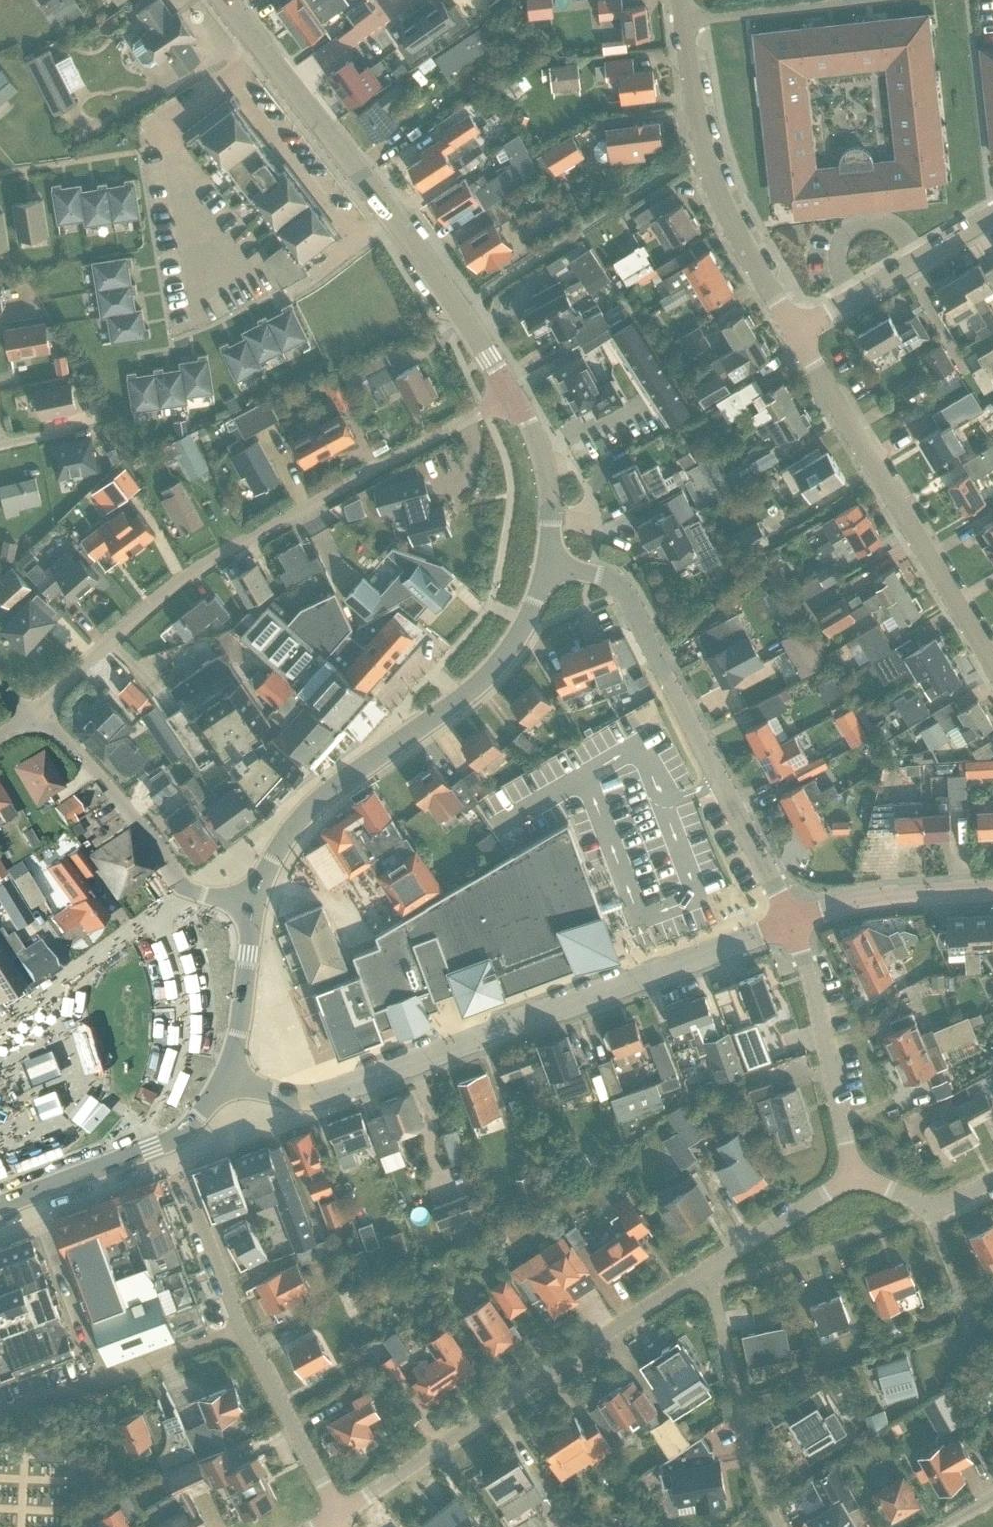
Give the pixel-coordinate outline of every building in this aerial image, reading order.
[(41,5),(47,15),(57,9),(65,22),(82,11),(75,0),(48,0),(41,5)] [(133,49),(138,57),(144,65),(151,67),(159,61),(160,62),(168,57),(179,73),(201,59),(189,40),(195,37),(187,24),(178,12),(172,15),(162,0),(157,0),(137,13),(149,30),(141,34),(142,36),(135,41),(133,49)] [(328,0),(289,0),(277,9),(290,27),(328,0)] [(290,27),(302,44),(326,28),(323,23),(350,4),(347,0),(328,0),(290,27)] [(367,0),(347,15),(354,25),(374,10),(367,0)] [(489,5),(494,12),(504,5),(501,0),(497,0),(489,5)] [(530,20),(554,17),(552,0),(527,0),(530,20)] [(601,17),(613,16),(614,25),(618,28),(625,27),(626,38),(650,35),(646,5),(623,7),(623,0),(599,0),(601,17)] [(435,6),(421,16),(435,36),(448,27),(453,35),(470,23),(457,4),(449,10),(443,1),(435,6)] [(903,206),(902,201),(927,198),(925,182),(941,181),(940,166),(945,165),(942,139),(937,139),(934,111),(939,111),(936,84),(931,85),(928,58),(933,57),(931,30),(925,30),(924,15),(895,18),(896,23),(829,30),(829,25),(759,33),(761,48),(755,48),(758,75),(764,74),(767,102),(761,103),(764,130),(770,129),(773,157),(767,158),(770,184),(776,184),(777,199),(793,197),(795,213),(820,210),(820,215),(853,212),(855,208),(867,207),(870,210),(903,206)] [(407,39),(399,45),(412,64),(429,52),(423,44),(435,36),(421,16),(407,26),(400,31),(407,39)] [(480,28),(435,58),(446,76),(492,45),(480,28)] [(985,76),(992,75),(992,48),(982,50),(985,76)] [(50,50),(28,61),(55,114),(77,103),(50,50)] [(605,61),(606,64),(607,79),(620,78),(622,99),(657,96),(654,69),(635,71),(634,57),(605,61)] [(351,59),(329,75),(351,106),(373,90),(381,84),(369,66),(360,72),(351,59)] [(403,63),(393,70),(398,77),(408,70),(403,63)] [(579,63),(550,66),(550,68),(552,80),(553,91),(582,87),(579,63)] [(596,65),(597,80),(607,79),(606,64),(596,65)] [(550,68),(543,69),(544,81),(552,80),(550,68)] [(18,89),(2,69),(0,70),(0,104),(18,89)] [(985,76),(988,103),(992,102),(992,75),(985,76)] [(398,125),(386,110),(409,94),(399,81),(358,113),(378,139),(398,125)] [(234,95),(227,100),(183,134),(190,142),(197,137),(247,201),(250,198),(285,243),(266,259),(282,287),(309,273),(301,260),(335,233),(285,168),(280,171),(234,110),(241,105),(234,95)] [(599,141),(594,144),(595,153),(601,156),(610,155),(610,158),(645,155),(644,148),(662,146),(659,121),(635,124),(633,113),(598,117),(599,130),(607,129),(608,140),(599,141)] [(454,167),(445,153),(481,129),(471,114),(445,131),(447,135),(422,152),(425,156),(410,165),(424,187),(454,167)] [(520,133),(503,144),(513,163),(525,179),(540,168),(520,133)] [(581,150),(572,135),(543,153),(552,169),(581,150)] [(487,156),(478,145),(455,161),(464,173),(487,156)] [(543,153),(537,157),(546,172),(552,169),(543,153)] [(476,175),(467,181),(469,184),(479,199),(479,200),(485,209),(500,199),(525,179),(513,163),(488,182),(486,178),(484,175),(478,178),(476,175)] [(479,199),(469,184),(467,181),(465,177),(432,199),(447,221),(479,200),(479,199)] [(125,183),(108,186),(114,222),(142,218),(136,182),(135,182),(134,178),(125,180),(125,183)] [(58,224),(84,220),(86,220),(81,190),(83,190),(82,184),(62,187),(62,183),(53,185),(53,188),(52,188),(58,224)] [(114,222),(108,186),(108,183),(98,184),(99,187),(83,190),(81,190),(86,220),(84,220),(85,227),(114,222)] [(673,195),(635,218),(642,229),(654,222),(660,233),(659,234),(667,249),(698,230),(696,227),(699,224),(695,217),(691,217),(683,204),(679,206),(673,195)] [(497,226),(511,216),(500,199),(485,209),(476,215),(485,229),(461,244),(478,269),(511,247),(497,226)] [(42,203),(14,207),(19,241),(47,237),(42,203)] [(638,279),(641,283),(659,272),(657,269),(655,270),(647,255),(649,254),(644,245),(616,263),(624,278),(628,285),(638,279)] [(590,249),(572,261),(587,284),(592,292),(610,281),(605,273),(590,249)] [(691,249),(657,269),(659,272),(672,294),(673,293),(686,286),(689,292),(698,286),(723,272),(710,251),(697,259),(691,249)] [(128,256),(92,261),(97,289),(133,284),(130,266),(133,265),(132,257),(129,257),(128,256)] [(958,276),(986,323),(991,332),(992,331),(992,312),(982,294),(992,287),(992,286),(985,273),(979,263),(958,276)] [(723,272),(698,286),(689,292),(693,297),(695,300),(703,295),(710,307),(735,292),(723,272)] [(968,314),(972,320),(977,329),(986,323),(958,276),(949,281),(947,277),(937,283),(939,287),(936,288),(956,321),(968,314)] [(560,339),(574,331),(582,345),(583,344),(609,328),(610,327),(611,326),(602,310),(585,319),(580,310),(577,311),(559,281),(533,297),(537,304),(524,311),(527,317),(523,320),(531,333),(535,330),(538,335),(553,326),(560,339)] [(137,283),(133,284),(97,289),(101,318),(108,317),(107,316),(137,311),(137,309),(134,293),(138,292),(137,283)] [(693,297),(689,292),(686,286),(673,293),(681,305),(693,297)] [(672,294),(662,300),(668,312),(681,305),(673,293),(672,294)] [(626,296),(619,300),(628,315),(632,312),(636,310),(626,296)] [(918,301),(911,305),(916,313),(923,309),(918,301)] [(284,312),(269,320),(285,351),(308,339),(292,308),(294,307),(292,303),(282,307),(284,312)] [(143,308),(137,309),(137,311),(107,316),(108,317),(112,343),(147,338),(147,337),(151,336),(150,327),(146,327),(143,308)] [(611,326),(610,327),(614,334),(616,332),(632,323),(636,320),(632,312),(628,315),(611,326)] [(724,342),(729,351),(730,353),(758,336),(753,328),(755,326),(749,316),(747,318),(744,314),(724,326),(731,338),(724,342)] [(897,355),(917,343),(929,336),(917,314),(896,326),(889,315),(859,334),(871,354),(873,352),(874,355),(883,350),(882,347),(889,343),(897,355)] [(260,324),(242,333),(245,338),(246,337),(260,364),(261,363),(285,351),(269,320),(267,315),(258,320),(260,324)] [(636,320),(632,323),(616,332),(614,334),(613,334),(670,424),(693,409),(636,320)] [(46,323),(7,330),(12,357),(51,351),(46,323)] [(986,323),(977,329),(982,338),(991,332),(986,323)] [(700,326),(679,338),(690,357),(711,344),(700,326)] [(609,328),(583,344),(587,351),(613,334),(614,334),(610,327),(609,328)] [(665,329),(660,331),(665,338),(669,335),(665,329)] [(712,361),(719,373),(729,367),(736,379),(771,358),(769,355),(771,353),(765,343),(763,345),(758,336),(730,353),(729,351),(712,361)] [(264,368),(261,363),(260,364),(246,337),(245,338),(231,346),(228,342),(220,346),(222,349),(238,381),(264,368)] [(940,344),(922,355),(936,378),(954,367),(940,344)] [(992,376),(992,349),(978,358),(982,366),(973,372),(985,392),(992,388),(992,381),(991,378),(992,376)] [(179,362),(180,368),(182,368),(186,397),(188,397),(215,393),(209,358),(208,354),(198,355),(199,358),(179,362)] [(561,365),(556,368),(562,379),(576,408),(579,413),(592,407),(598,417),(623,404),(611,380),(598,387),(587,366),(581,354),(561,365)] [(63,368),(60,368),(61,372),(69,371),(66,356),(61,357),(63,368)] [(381,398),(403,386),(414,407),(438,394),(429,376),(425,378),(417,363),(398,374),(392,364),(369,376),(381,398)] [(154,369),(155,372),(160,408),(189,404),(188,397),(186,397),(182,368),(180,368),(164,371),(164,367),(154,369)] [(334,370),(323,376),(340,409),(351,403),(334,370)] [(128,377),(133,412),(160,408),(155,372),(138,375),(137,372),(128,373),(128,377)] [(720,374),(691,390),(701,409),(731,392),(720,374)] [(912,406),(933,393),(923,376),(902,389),(912,406)] [(756,378),(738,390),(717,403),(729,422),(750,410),(746,404),(754,399),(760,410),(751,416),(758,428),(797,404),(792,396),(795,394),(789,384),(786,386),(784,382),(765,393),(756,378)] [(72,384),(37,392),(42,418),(77,410),(72,384)] [(941,427),(921,439),(937,465),(957,453),(956,451),(965,446),(956,431),(954,428),(982,412),(972,394),(970,392),(933,413),(935,416),(941,427)] [(234,417),(245,436),(279,418),(268,398),(234,417)] [(803,413),(797,404),(758,428),(764,438),(784,426),(792,438),(811,427),(809,423),(812,421),(806,411),(803,413)] [(342,415),(292,442),(305,467),(356,440),(342,415)] [(206,426),(199,430),(204,442),(212,438),(206,426)] [(189,433),(159,448),(166,461),(180,454),(193,478),(209,469),(191,436),(190,434),(189,433)] [(91,438),(53,446),(59,477),(97,469),(91,438)] [(237,441),(229,446),(233,454),(246,447),(241,439),(237,441)] [(233,454),(230,456),(231,456),(240,473),(242,478),(246,476),(256,495),(280,482),(258,441),(246,447),(233,454)] [(987,448),(988,449),(963,463),(969,473),(949,485),(966,514),(987,501),(974,480),(992,469),(992,444),(987,448)] [(688,448),(676,456),(685,470),(697,462),(688,448)] [(828,465),(818,448),(781,471),(791,488),(802,482),(812,499),(846,479),(832,455),(831,456),(834,461),(828,465)] [(115,449),(108,452),(114,463),(120,460),(115,449)] [(772,451),(752,463),(757,473),(778,461),(772,451)] [(709,461),(687,473),(703,505),(725,494),(709,461)] [(416,464),(378,484),(380,492),(388,489),(421,480),(416,464)] [(635,464),(612,476),(617,485),(614,487),(621,500),(624,498),(625,501),(647,490),(651,499),(670,489),(658,465),(640,475),(635,464)] [(126,468),(94,492),(108,511),(140,486),(126,468)] [(683,468),(672,475),(678,485),(689,479),(683,468)] [(36,479),(0,487),(8,518),(20,515),(18,508),(41,502),(36,479)] [(380,492),(376,493),(381,513),(407,506),(410,516),(408,517),(416,542),(451,532),(444,507),(434,509),(425,479),(421,480),(388,489),(380,492)] [(166,498),(164,499),(175,520),(180,517),(188,533),(203,525),(179,481),(162,491),(166,498)] [(668,557),(671,555),(678,567),(694,558),(696,563),(702,561),(704,566),(721,557),(700,518),(684,527),(681,521),(693,515),(682,492),(660,503),(666,513),(639,527),(649,548),(661,542),(668,557)] [(361,498),(346,506),(349,516),(365,512),(361,498)] [(882,541),(866,514),(865,515),(858,503),(822,524),(832,540),(820,546),(823,551),(834,545),(837,548),(841,546),(849,560),(860,553),(861,554),(882,541)] [(81,540),(95,558),(113,545),(122,559),(132,551),(134,555),(146,545),(144,542),(155,533),(140,511),(130,518),(124,508),(81,540)] [(757,521),(733,536),(745,556),(770,541),(757,521)] [(978,534),(992,558),(992,525),(978,534)] [(300,542),(280,553),(295,580),(314,569),(312,564),(300,542)] [(4,545),(1,557),(13,560),(16,548),(4,545)] [(38,562),(27,571),(35,580),(52,598),(65,586),(76,598),(99,577),(82,558),(78,562),(67,551),(46,570),(38,562)] [(30,552),(19,562),(27,571),(38,560),(30,552)] [(363,577),(345,598),(365,617),(374,607),(377,610),(412,590),(436,611),(453,592),(443,583),(447,578),(426,559),(426,558),(408,552),(404,563),(408,567),(383,595),(381,593),(363,577)] [(315,562),(312,564),(314,569),(323,564),(318,556),(313,559),(315,562)] [(833,562),(816,572),(818,575),(801,585),(796,577),(787,582),(799,602),(842,577),(833,562)] [(257,567),(238,577),(252,604),(271,593),(257,567)] [(848,600),(853,609),(852,610),(844,597),(816,614),(830,636),(857,620),(908,589),(903,581),(906,579),(900,570),(897,571),(895,567),(876,579),(882,589),(864,600),(866,602),(864,603),(859,594),(848,600)] [(18,572),(0,588),(0,595),(10,607),(31,587),(18,572)] [(913,598),(908,589),(857,620),(861,627),(875,619),(876,621),(887,614),(888,616),(896,612),(903,624),(922,612),(919,608),(922,606),(916,596),(913,598)] [(249,628),(241,637),(297,686),(339,722),(367,690),(345,671),(328,656),(349,632),(353,627),(336,591),(302,607),(289,622),(269,605),(267,608),(256,620),(249,628)] [(187,641),(196,633),(194,631),(216,614),(222,623),(231,615),(216,596),(207,602),(205,600),(182,618),(173,624),(187,641)] [(27,605),(26,605),(3,629),(27,650),(49,626),(36,614),(43,606),(34,598),(27,605)] [(264,605),(249,614),(256,620),(267,608),(264,605)] [(349,632),(328,656),(345,671),(347,669),(369,688),(413,637),(409,633),(416,625),(399,610),(366,647),(350,633),(349,632)] [(727,619),(698,635),(710,657),(708,657),(723,686),(744,674),(743,674),(754,668),(764,662),(749,635),(739,641),(727,619)] [(241,622),(234,630),(241,637),(249,628),(241,622)] [(878,624),(857,637),(878,672),(900,660),(878,624)] [(804,627),(781,639),(801,677),(824,665),(804,627)] [(610,637),(586,647),(600,684),(601,683),(607,695),(629,687),(624,674),(619,661),(610,637)] [(938,637),(900,660),(878,672),(885,683),(913,666),(919,677),(950,659),(946,651),(948,649),(942,639),(940,641),(938,637)] [(562,656),(567,670),(556,674),(565,698),(600,684),(586,647),(562,656)] [(287,780),(303,764),(273,737),(266,744),(257,731),(270,722),(223,653),(171,689),(186,711),(170,722),(202,768),(217,757),(218,758),(230,749),(243,768),(232,776),(259,811),(277,797),(274,793),(286,780),(287,780)] [(964,681),(962,677),(964,676),(958,665),(955,666),(950,659),(919,677),(918,677),(931,700),(944,693),(964,681)] [(333,728),(339,722),(297,686),(295,688),(275,669),(258,688),(277,705),(270,713),(286,727),(279,735),(305,759),(333,728)] [(645,674),(635,679),(640,688),(649,683),(645,674)] [(832,678),(818,685),(823,695),(837,687),(832,678)] [(132,680),(120,692),(137,709),(138,711),(140,710),(145,715),(154,704),(148,698),(149,697),(142,690),(132,680)] [(533,684),(511,705),(529,723),(551,702),(533,684)] [(758,724),(746,730),(759,753),(781,741),(789,736),(777,714),(789,707),(780,692),(749,709),(758,724)] [(904,695),(895,700),(909,725),(931,712),(919,692),(907,700),(904,695)] [(856,693),(850,697),(859,713),(865,709),(856,693)] [(919,732),(925,742),(932,749),(951,738),(947,731),(948,731),(957,747),(976,736),(992,726),(992,723),(979,700),(961,710),(955,700),(933,713),(938,720),(919,732)] [(99,709),(79,730),(105,754),(106,753),(112,758),(117,768),(124,773),(131,774),(142,766),(145,762),(147,759),(138,746),(124,735),(125,734),(124,734),(133,725),(108,701),(100,710),(99,709)] [(864,712),(857,716),(874,746),(892,736),(884,722),(873,728),(864,712)] [(857,717),(843,725),(845,729),(846,729),(850,735),(847,737),(852,747),(869,738),(857,717)] [(487,728),(463,746),(478,767),(502,749),(487,728)] [(522,731),(513,740),(527,755),(536,746),(522,731)] [(782,742),(781,741),(759,753),(773,778),(784,773),(809,759),(809,758),(796,734),(782,742)] [(973,751),(978,760),(988,759),(992,756),(992,741),(992,739),(973,751)] [(41,752),(15,768),(34,802),(61,786),(41,752)] [(829,765),(824,755),(811,762),(813,767),(811,768),(814,773),(829,765)] [(809,759),(784,773),(788,781),(798,775),(801,780),(814,773),(811,768),(813,767),(811,762),(809,759)] [(967,761),(968,777),(992,775),(992,759),(988,759),(978,760),(967,761)] [(479,800),(466,783),(462,777),(450,786),(435,765),(409,784),(426,806),(429,804),(440,819),(461,804),(465,810),(479,800)] [(921,765),(911,765),(911,775),(921,775),(921,765)] [(143,767),(135,774),(140,781),(148,774),(143,767)] [(880,768),(857,782),(864,794),(874,796),(880,768)] [(158,786),(150,792),(158,802),(178,789),(164,769),(152,778),(158,786)] [(936,803),(922,804),(923,813),(924,838),(952,836),(950,807),(968,806),(966,773),(947,775),(948,795),(936,795),(936,803)] [(195,803),(208,794),(195,775),(181,784),(195,803)] [(476,776),(466,783),(479,800),(488,793),(476,776)] [(801,785),(782,796),(795,820),(817,808),(827,800),(833,796),(838,793),(834,784),(822,790),(815,778),(801,785)] [(237,786),(208,807),(228,835),(257,814),(237,786)] [(0,788),(0,817),(3,821),(15,814),(9,803),(0,788)] [(422,861),(408,837),(403,840),(390,818),(391,817),(375,790),(354,803),(359,811),(336,825),(341,832),(307,853),(327,886),(371,860),(407,914),(447,889),(426,858),(422,861)] [(72,796),(54,808),(66,827),(77,820),(73,815),(81,810),(72,796)] [(817,808),(795,820),(808,844),(811,842),(818,856),(842,844),(845,835),(837,820),(840,810),(833,796),(827,800),(817,808)] [(978,801),(979,811),(978,811),(980,835),(992,834),(992,800),(978,801)] [(923,813),(922,804),(922,801),(874,804),(868,831),(896,830),(897,840),(924,838),(923,813)] [(196,859),(218,842),(198,815),(188,802),(166,818),(176,832),(196,859)] [(407,917),(406,918),(410,925),(413,933),(433,988),(437,998),(460,989),(467,1008),(618,952),(569,822),(407,917)] [(76,824),(68,829),(74,836),(81,832),(76,824)] [(30,827),(21,833),(30,848),(39,843),(30,827)] [(144,878),(141,874),(151,867),(126,829),(87,856),(116,897),(144,878)] [(489,862),(505,851),(492,832),(476,843),(489,862)] [(90,890),(81,878),(92,870),(77,848),(65,856),(63,853),(44,867),(71,903),(51,918),(62,932),(77,921),(84,931),(106,915),(89,891),(90,890)] [(28,908),(42,900),(19,861),(5,870),(28,908)] [(7,880),(9,878),(0,863),(0,884),(7,880)] [(0,884),(0,902),(17,928),(31,918),(7,880),(0,884)] [(323,905),(290,918),(292,925),(313,978),(347,965),(331,925),(323,905)] [(971,914),(972,924),(973,970),(980,970),(980,949),(992,949),(992,913),(971,914)] [(940,933),(940,934),(940,935),(940,936),(940,937),(941,938),(941,939),(941,940),(942,940),(942,941),(943,942),(944,943),(945,944),(946,944),(946,945),(947,945),(948,946),(949,946),(949,950),(965,950),(965,957),(966,970),(973,970),(972,924),(971,914),(948,915),(948,924),(949,927),(942,927),(942,928),(941,928),(941,929),(941,930),(940,931),(940,932),(940,933)] [(382,944),(355,954),(362,971),(362,972),(364,977),(365,977),(383,1028),(398,1023),(397,1021),(404,1018),(407,1025),(421,1020),(418,1013),(425,1010),(426,1012),(440,1007),(437,998),(433,988),(413,933),(410,925),(406,918),(378,934),(382,944)] [(867,926),(842,938),(855,965),(903,942),(905,946),(920,938),(917,933),(905,929),(899,932),(898,932),(892,935),(888,937),(889,938),(886,939),(885,937),(875,942),(867,926)] [(8,959),(15,955),(30,979),(56,963),(39,937),(23,947),(12,930),(5,934),(0,927),(0,949),(8,959)] [(903,942),(855,965),(868,991),(893,979),(885,964),(895,959),(895,958),(897,957),(898,958),(909,953),(905,946),(903,942)] [(18,988),(13,981),(20,977),(8,959),(0,949),(0,999),(18,988)] [(362,972),(318,988),(338,1043),(341,1052),(351,1048),(373,1040),(386,1036),(383,1029),(364,977),(362,972)] [(740,981),(715,991),(720,1004),(734,999),(742,1020),(753,1015),(753,1016),(777,1007),(764,973),(764,972),(740,981)] [(943,974),(931,975),(932,984),(943,984),(943,974)] [(718,1082),(745,1072),(730,1031),(720,1034),(706,996),(680,1005),(679,1002),(669,1005),(670,1009),(668,1010),(676,1033),(690,1028),(692,1036),(687,1038),(691,1047),(695,1046),(699,1057),(708,1053),(718,1082)] [(897,1059),(950,1037),(954,1045),(965,1040),(958,1024),(935,1033),(934,1031),(923,1036),(917,1021),(913,1012),(891,1021),(895,1031),(886,1035),(897,1059)] [(982,1013),(969,1019),(972,1026),(986,1021),(982,1013)] [(976,1036),(972,1028),(969,1019),(958,1024),(965,1040),(976,1036)] [(606,1033),(604,1036),(608,1046),(612,1048),(615,1047),(618,1055),(644,1045),(636,1022),(606,1033)] [(772,1060),(771,1060),(757,1024),(759,1023),(758,1022),(734,1031),(749,1070),(773,1061),(772,1060)] [(568,1036),(539,1046),(551,1079),(553,1079),(561,1101),(592,1090),(584,1066),(580,1068),(568,1036)] [(950,1037),(897,1059),(907,1084),(937,1070),(949,1065),(943,1052),(943,1050),(954,1045),(950,1037)] [(664,1041),(651,1047),(663,1076),(676,1071),(664,1041)] [(543,1064),(535,1067),(529,1051),(501,1062),(509,1083),(513,1081),(511,1077),(523,1073),(530,1090),(536,1087),(539,1099),(554,1093),(543,1064)] [(612,1059),(599,1064),(611,1098),(625,1094),(612,1059)] [(486,1074),(460,1084),(473,1120),(475,1125),(501,1115),(499,1110),(486,1074)] [(677,1074),(660,1081),(665,1092),(682,1085),(677,1074)] [(949,1080),(933,1086),(937,1096),(953,1090),(949,1080)] [(937,1128),(950,1154),(980,1139),(972,1123),(983,1117),(991,1133),(992,1132),(992,1109),(983,1091),(978,1081),(967,1087),(972,1097),(956,1104),(953,1100),(939,1108),(946,1124),(937,1128)] [(657,1083),(625,1094),(611,1098),(619,1122),(665,1107),(657,1083)] [(761,1100),(770,1128),(779,1125),(784,1141),(811,1131),(797,1088),(776,1095),(772,1083),(750,1091),(754,1102),(761,1100)] [(142,1087),(137,1097),(149,1103),(154,1093),(142,1087)] [(387,1114),(368,1120),(381,1156),(400,1149),(395,1135),(423,1125),(411,1094),(383,1104),(387,1114)] [(677,1131),(664,1140),(682,1170),(699,1159),(690,1145),(705,1135),(685,1102),(667,1114),(677,1131)] [(358,1161),(353,1149),(372,1142),(361,1113),(329,1125),(345,1166),(358,1161)] [(459,1129),(441,1135),(452,1164),(470,1158),(459,1129)] [(301,1172),(310,1168),(314,1178),(309,1180),(316,1198),(320,1196),(331,1225),(345,1220),(335,1191),(328,1173),(327,1174),(323,1163),(324,1163),(312,1131),(289,1140),(301,1172)] [(718,1168),(718,1169),(733,1193),(764,1175),(738,1132),(717,1145),(726,1161),(718,1168)] [(252,1213),(279,1203),(298,1251),(319,1244),(283,1147),(271,1151),(270,1147),(239,1158),(249,1186),(243,1188),(252,1213)] [(229,1154),(191,1169),(212,1224),(250,1208),(229,1154)] [(556,1172),(539,1178),(547,1198),(564,1192),(559,1175),(569,1173),(565,1163),(554,1167),(556,1172)] [(530,1174),(516,1178),(525,1203),(538,1198),(530,1174)] [(654,1195),(661,1206),(675,1230),(712,1208),(698,1184),(677,1197),(671,1186),(654,1195)] [(138,1281),(126,1250),(141,1244),(156,1285),(162,1283),(160,1277),(184,1268),(168,1224),(171,1223),(165,1207),(162,1208),(155,1189),(125,1200),(127,1204),(118,1207),(117,1203),(57,1226),(109,1364),(176,1338),(172,1327),(167,1315),(159,1294),(156,1296),(154,1290),(149,1277),(138,1281)] [(471,1193),(433,1206),(441,1229),(479,1216),(471,1193)] [(638,1237),(650,1228),(628,1194),(615,1203),(631,1227),(593,1252),(610,1278),(648,1253),(638,1237)] [(248,1218),(225,1230),(245,1267),(267,1255),(248,1218)] [(373,1222),(360,1227),(368,1250),(380,1245),(373,1222)] [(576,1225),(566,1232),(577,1249),(587,1242),(576,1225)] [(972,1236),(979,1251),(978,1252),(982,1261),(984,1260),(988,1268),(992,1266),(992,1226),(972,1236)] [(401,1232),(384,1237),(389,1256),(407,1251),(401,1232)] [(331,1237),(319,1241),(327,1265),(339,1261),(331,1237)] [(1,1381),(20,1374),(20,1376),(76,1355),(56,1301),(60,1300),(57,1290),(52,1292),(44,1270),(48,1268),(45,1259),(40,1261),(32,1238),(0,1250),(0,1381),(1,1381)] [(526,1277),(521,1280),(534,1301),(540,1297),(542,1296),(556,1315),(578,1300),(576,1297),(595,1284),(586,1271),(587,1270),(570,1245),(525,1275),(526,1277)] [(364,1249),(353,1253),(364,1283),(375,1279),(364,1249)] [(272,1309),(273,1311),(312,1291),(297,1263),(258,1284),(264,1294),(260,1296),(268,1311),(272,1309)] [(889,1267),(868,1274),(875,1295),(882,1314),(900,1308),(896,1299),(916,1292),(913,1282),(907,1263),(890,1269),(889,1267)] [(507,1279),(494,1288),(511,1315),(525,1306),(507,1279)] [(154,1290),(156,1296),(159,1294),(167,1315),(178,1311),(168,1285),(154,1290)] [(835,1324),(837,1324),(849,1319),(841,1295),(810,1305),(818,1328),(834,1323),(835,1324)] [(490,1301),(469,1316),(495,1355),(517,1340),(516,1339),(521,1336),(515,1326),(510,1329),(490,1301)] [(167,1315),(172,1327),(202,1315),(198,1304),(178,1311),(167,1315)] [(207,1327),(202,1315),(172,1327),(176,1338),(207,1327)] [(783,1326),(745,1334),(752,1365),(790,1357),(783,1326)] [(419,1378),(410,1385),(425,1407),(437,1399),(438,1401),(451,1392),(448,1387),(475,1369),(447,1328),(427,1342),(437,1358),(431,1362),(428,1359),(413,1369),(419,1378)] [(393,1355),(380,1364),(394,1385),(407,1377),(398,1364),(408,1357),(403,1350),(406,1348),(398,1336),(386,1344),(393,1355)] [(318,1337),(291,1351),(303,1374),(330,1360),(318,1337)] [(665,1375),(652,1383),(671,1411),(710,1385),(684,1346),(657,1363),(665,1375)] [(907,1356),(877,1364),(886,1393),(895,1390),(897,1397),(916,1391),(917,1395),(918,1395),(907,1356)] [(619,1386),(598,1400),(600,1404),(611,1420),(600,1427),(614,1450),(626,1442),(615,1426),(628,1417),(635,1425),(658,1410),(645,1389),(641,1391),(640,1391),(634,1381),(621,1389),(619,1386)] [(803,1413),(791,1420),(803,1440),(810,1452),(837,1435),(847,1429),(835,1409),(833,1406),(836,1404),(825,1385),(816,1391),(797,1402),(803,1413)] [(205,1398),(214,1423),(215,1425),(215,1424),(237,1416),(236,1415),(246,1411),(237,1388),(228,1392),(227,1390),(205,1398)] [(380,1416),(372,1400),(375,1399),(371,1392),(355,1401),(358,1408),(330,1423),(338,1438),(334,1440),(343,1455),(375,1437),(367,1423),(380,1416)] [(947,1392),(924,1405),(942,1436),(965,1423),(947,1392)] [(188,1432),(182,1418),(170,1423),(163,1405),(145,1412),(163,1458),(166,1455),(172,1470),(199,1460),(188,1432)] [(884,1408),(867,1413),(872,1429),(887,1418),(884,1408)] [(141,1413),(120,1422),(131,1451),(153,1442),(141,1413)] [(672,1414),(651,1429),(669,1456),(691,1441),(672,1414)] [(540,1438),(554,1460),(551,1462),(563,1480),(591,1461),(593,1463),(614,1450),(600,1427),(587,1434),(575,1415),(540,1438)] [(899,1419),(892,1424),(896,1432),(904,1427),(899,1419)] [(214,1423),(188,1432),(199,1460),(200,1459),(220,1452),(225,1450),(224,1449),(215,1424),(215,1425),(214,1423)] [(984,1430),(976,1435),(980,1442),(988,1437),(984,1430)] [(661,1471),(664,1488),(676,1486),(679,1502),(698,1499),(700,1509),(724,1505),(722,1494),(726,1494),(722,1471),(720,1471),(719,1464),(721,1464),(720,1461),(716,1461),(714,1448),(711,1449),(702,1437),(704,1436),(703,1435),(660,1464),(660,1465),(662,1464),(663,1471),(661,1471)] [(945,1444),(920,1458),(924,1464),(931,1476),(940,1493),(965,1478),(959,1468),(972,1460),(960,1439),(946,1446),(945,1444)] [(67,1445),(37,1443),(36,1459),(67,1461),(67,1445)] [(203,1460),(207,1469),(216,1485),(226,1480),(245,1517),(277,1501),(263,1472),(266,1471),(259,1456),(237,1467),(227,1448),(225,1450),(220,1452),(203,1460)] [(507,1512),(501,1516),(507,1526),(545,1526),(549,1524),(533,1501),(545,1493),(518,1452),(483,1475),(507,1512)] [(848,1458),(838,1464),(843,1474),(853,1468),(848,1458)] [(199,1460),(172,1470),(167,1472),(177,1492),(147,1509),(158,1526),(162,1526),(209,1526),(196,1504),(191,1494),(211,1485),(199,1460)] [(924,1464),(916,1468),(923,1481),(931,1476),(924,1464)] [(837,1467),(816,1479),(827,1500),(829,1499),(834,1507),(842,1502),(847,1510),(858,1504),(837,1467)] [(904,1477),(876,1493),(891,1521),(919,1505),(904,1477)] [(140,1514),(129,1493),(120,1497),(130,1519),(140,1514)] [(420,1524),(422,1526),(481,1526),(456,1495),(420,1524)] [(808,1522),(811,1526),(857,1526),(847,1510),(842,1502),(834,1507),(808,1522)] [(122,1508),(100,1519),(105,1526),(132,1526),(122,1508)] [(743,1520),(747,1526),(752,1526),(757,1524),(751,1515),(743,1520)]
